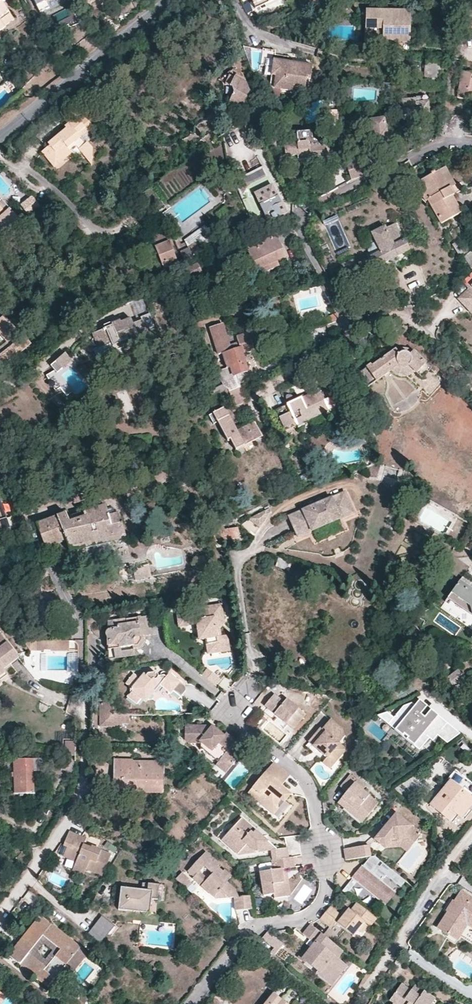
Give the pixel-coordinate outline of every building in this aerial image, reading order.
[(1,18),(7,26),(16,19),(4,3),(8,0),(7,0),(0,0),(0,19),(1,18)] [(43,13),(52,8),(48,2),(52,0),(36,0),(43,13)] [(48,2),(52,8),(68,0),(52,0),(48,2)] [(398,37),(411,38),(412,12),(367,12),(367,43),(398,45),(398,37)] [(410,57),(411,38),(398,37),(398,45),(397,56),(410,57)] [(261,67),(273,69),(274,61),(275,56),(275,52),(263,51),(261,67)] [(277,80),(275,91),(292,93),(293,90),(303,91),(305,79),(308,80),(310,67),(286,63),(274,61),(273,69),(272,79),(277,80)] [(425,86),(440,87),(442,64),(426,63),(425,86)] [(250,96),(243,78),(234,73),(230,75),(218,83),(225,87),(224,90),(232,95),(234,98),(229,106),(241,113),(250,96)] [(463,73),(459,98),(470,100),(471,100),(471,74),(463,73)] [(430,113),(428,97),(403,100),(405,122),(410,122),(411,129),(425,128),(424,114),(430,113)] [(340,125),(339,109),(330,109),(331,126),(340,125)] [(85,115),(79,120),(85,127),(77,134),(80,139),(94,126),(85,115)] [(60,140),(57,136),(48,143),(49,146),(42,151),(55,165),(71,152),(70,150),(76,146),(87,158),(92,154),(91,147),(87,142),(85,144),(80,139),(77,134),(85,127),(79,120),(76,116),(64,127),(65,128),(69,133),(60,140)] [(391,147),(386,119),(371,122),(376,150),(384,148),(391,147)] [(62,131),(57,136),(60,140),(69,133),(65,128),(62,131)] [(326,144),(314,145),(312,130),(297,132),(298,141),(285,143),(286,156),(298,155),(298,160),(311,159),(312,166),(322,165),(329,164),(326,144)] [(350,165),(353,183),(370,174),(368,169),(366,162),(350,165)] [(450,175),(445,166),(439,170),(449,187),(451,186),(456,183),(450,175)] [(449,187),(439,170),(416,184),(426,201),(428,200),(443,223),(463,211),(453,195),(456,194),(451,186),(449,187)] [(284,206),(275,189),(269,174),(249,182),(257,198),(269,223),(288,214),(284,206)] [(32,213),(40,205),(32,196),(21,204),(29,214),(32,213)] [(2,197),(0,199),(14,214),(16,212),(2,197)] [(21,222),(14,214),(0,199),(0,200),(0,224),(8,233),(21,222)] [(411,249),(401,228),(399,228),(396,222),(387,226),(386,224),(371,231),(376,241),(380,250),(370,255),(375,266),(385,261),(398,255),(411,249)] [(184,241),(185,243),(187,242),(190,247),(200,242),(205,252),(202,254),(205,259),(219,253),(205,226),(184,241)] [(180,266),(168,234),(165,230),(151,235),(166,272),(180,266)] [(256,271),(279,261),(288,257),(283,247),(277,235),(246,250),(256,271)] [(468,237),(460,240),(465,251),(471,248),(471,246),(468,237)] [(380,250),(376,241),(371,243),(369,250),(370,255),(380,250)] [(178,246),(185,261),(202,254),(205,252),(200,242),(190,247),(187,242),(185,243),(178,246)] [(281,265),(279,261),(256,271),(258,275),(281,265)] [(121,269),(118,262),(112,265),(115,271),(121,269)] [(204,273),(199,264),(188,270),(192,279),(204,273)] [(350,280),(343,265),(336,268),(343,283),(350,280)] [(471,272),(461,281),(467,289),(456,298),(465,308),(471,302),(471,272)] [(150,341),(160,335),(154,326),(160,322),(153,310),(137,320),(136,317),(126,323),(128,327),(120,331),(117,326),(116,325),(109,330),(111,333),(100,340),(101,342),(110,355),(120,348),(124,352),(128,352),(133,348),(133,346),(130,342),(135,338),(138,342),(147,337),(150,341)] [(330,317),(333,323),(336,322),(339,316),(338,313),(330,317)] [(0,355),(0,362),(3,366),(31,344),(20,331),(3,314),(0,317),(0,331),(13,345),(0,355)] [(128,327),(126,323),(125,322),(117,326),(120,331),(128,327)] [(216,372),(220,381),(227,384),(227,385),(230,392),(231,391),(241,387),(237,376),(249,371),(246,362),(243,353),(256,348),(250,333),(237,337),(239,342),(229,346),(222,323),(210,328),(219,355),(223,354),(228,368),(216,372)] [(163,339),(160,335),(150,341),(153,346),(163,339)] [(133,346),(138,342),(135,338),(130,342),(133,346)] [(433,367),(414,350),(411,353),(408,351),(405,351),(404,351),(402,351),(399,352),(396,348),(374,364),(372,364),(355,376),(365,389),(391,371),(399,366),(401,368),(405,369),(409,369),(412,367),(423,377),(433,367)] [(56,362),(62,369),(71,361),(66,354),(56,362)] [(48,376),(55,391),(60,388),(67,396),(74,390),(62,376),(59,372),(62,369),(56,362),(51,366),(55,370),(48,376)] [(227,384),(220,381),(203,393),(208,402),(230,392),(227,385),(227,384)] [(247,400),(241,387),(231,391),(236,405),(247,400)] [(330,409),(321,390),(303,399),(301,398),(290,404),(276,410),(286,431),(330,409)] [(281,397),(286,406),(297,400),(293,391),(281,397)] [(235,423),(226,406),(218,410),(214,412),(210,414),(214,423),(219,421),(235,451),(263,436),(255,421),(238,430),(235,423)] [(346,489),(332,495),(302,508),(289,514),(296,531),(299,536),(312,530),(342,517),(356,512),(346,489)] [(0,502),(0,532),(9,529),(0,502)] [(126,537),(119,512),(108,516),(105,504),(69,516),(66,508),(60,510),(61,513),(44,519),(37,522),(47,547),(55,544),(59,554),(112,540),(126,537)] [(272,511),(269,507),(250,517),(261,528),(272,511)] [(240,538),(238,527),(225,529),(224,524),(213,526),(215,538),(224,537),(225,541),(240,538)] [(30,568),(22,568),(22,578),(31,578),(30,568)] [(152,576),(152,569),(134,572),(136,577),(145,578),(152,576)] [(463,577),(460,581),(471,589),(471,583),(463,577)] [(450,594),(469,607),(471,616),(471,589),(460,581),(450,594)] [(471,616),(469,607),(450,594),(444,602),(471,623),(471,616)] [(208,653),(231,650),(223,602),(200,606),(201,617),(196,618),(200,639),(203,639),(206,638),(208,653)] [(176,625),(189,625),(188,614),(175,614),(176,625)] [(152,633),(149,615),(108,620),(112,648),(115,648),(116,658),(136,655),(135,649),(141,649),(144,644),(147,641),(146,634),(152,633)] [(6,674),(4,672),(12,665),(18,659),(0,638),(0,679),(6,674)] [(69,650),(69,640),(31,640),(31,650),(69,650)] [(223,679),(208,667),(202,673),(217,686),(223,679)] [(466,678),(462,673),(459,669),(447,678),(452,685),(453,687),(466,678)] [(132,687),(130,688),(133,690),(142,698),(147,702),(155,690),(161,684),(172,692),(174,689),(181,695),(183,694),(184,692),(187,689),(185,684),(181,681),(170,671),(167,675),(165,673),(159,675),(159,677),(152,679),(146,675),(147,674),(145,672),(140,678),(132,687)] [(140,678),(134,673),(127,682),(132,687),(140,678)] [(142,698),(133,690),(128,696),(137,704),(142,698)] [(300,705),(310,708),(314,693),(304,691),(300,705)] [(265,707),(293,729),(305,714),(286,699),(284,702),(274,694),(265,707)] [(446,744),(459,734),(429,709),(423,717),(419,714),(426,706),(418,699),(413,704),(410,702),(402,705),(392,717),(385,712),(376,715),(376,717),(418,751),(428,739),(431,742),(436,736),(446,744)] [(131,717),(112,716),(112,704),(101,703),(101,728),(124,728),(123,725),(130,725),(131,717)] [(290,733),(293,729),(265,707),(261,710),(287,731),(290,733)] [(332,754),(338,759),(347,748),(340,742),(346,736),(342,729),(331,719),(323,729),(320,728),(310,742),(320,751),(328,757),(332,754)] [(225,736),(212,725),(185,725),(185,740),(189,744),(198,744),(200,745),(201,750),(204,750),(218,762),(216,765),(226,773),(251,743),(241,735),(237,740),(236,741),(232,738),(227,734),(225,736)] [(76,756),(76,743),(76,741),(66,741),(65,751),(76,756)] [(331,767),(338,759),(332,754),(328,757),(324,762),(331,767)] [(76,762),(61,755),(57,766),(75,775),(76,762)] [(43,759),(14,760),(13,760),(14,795),(34,795),(34,782),(34,772),(44,771),(43,759)] [(114,773),(114,789),(164,791),(165,762),(115,759),(114,773)] [(291,776),(275,763),(249,793),(260,802),(274,815),(279,810),(277,804),(280,800),(284,803),(291,795),(281,788),(278,785),(281,781),(285,784),(291,776)] [(381,803),(365,790),(369,786),(354,774),(343,787),(349,792),(345,797),(340,803),(365,823),(381,803)] [(471,807),(471,799),(471,798),(471,797),(471,793),(461,785),(459,787),(451,781),(439,795),(431,805),(451,821),(456,814),(462,819),(471,807)] [(431,805),(439,795),(434,791),(425,800),(431,805)] [(277,804),(279,810),(281,812),(286,805),(284,803),(280,800),(277,804)] [(462,819),(466,822),(471,815),(471,814),(471,807),(462,819)] [(408,844),(412,847),(419,838),(420,832),(396,814),(390,821),(392,823),(389,827),(386,826),(377,837),(386,844),(408,844)] [(271,844),(242,817),(221,840),(239,856),(270,850),(271,861),(272,861),(290,858),(287,848),(276,849),(271,844)] [(74,867),(85,871),(86,869),(102,875),(110,853),(95,847),(93,849),(88,847),(83,845),(85,837),(69,831),(64,845),(67,846),(71,847),(67,858),(76,862),(74,867)] [(407,852),(412,847),(408,844),(386,844),(377,837),(375,840),(386,849),(402,849),(407,852)] [(346,861),(371,857),(369,846),(344,850),(346,861)] [(220,864),(206,851),(187,872),(194,877),(192,879),(212,897),(220,889),(230,898),(234,898),(235,911),(243,910),(252,909),(251,895),(238,897),(236,889),(227,881),(232,876),(225,869),(223,871),(218,866),(220,864)] [(407,882),(374,856),(365,867),(364,866),(359,873),(353,880),(354,880),(344,892),(348,896),(358,884),(387,907),(398,893),(384,882),(388,877),(403,888),(407,882)] [(290,858),(272,861),(272,863),(273,871),(262,873),(261,873),(265,896),(274,894),(275,899),(290,897),(287,878),(286,869),(294,868),(293,857),(290,858)] [(273,871),(272,863),(260,864),(262,873),(273,871)] [(189,878),(182,872),(176,878),(191,892),(194,888),(191,885),(192,883),(189,880),(189,878)] [(150,902),(157,903),(159,888),(148,887),(147,895),(140,894),(141,892),(120,890),(119,901),(117,913),(127,914),(129,906),(142,908),(142,915),(149,916),(150,902)] [(230,898),(220,889),(212,897),(216,900),(230,898)] [(461,892),(450,909),(438,928),(450,936),(447,940),(456,945),(461,937),(471,944),(471,899),(461,892)] [(372,927),(378,919),(358,904),(352,911),(351,910),(343,919),(338,915),(335,919),(326,912),(325,914),(321,919),(331,927),(337,921),(356,937),(367,923),(372,927)] [(127,914),(142,915),(142,908),(129,906),(127,914)] [(343,919),(351,910),(348,908),(342,915),(331,906),(326,912),(335,919),(338,915),(343,919)] [(50,988),(83,948),(43,915),(24,938),(35,948),(46,936),(63,950),(48,968),(19,944),(10,955),(50,988)] [(101,916),(96,923),(108,932),(113,925),(101,916)] [(96,923),(88,933),(100,943),(108,932),(96,923)] [(338,958),(344,951),(310,924),(302,934),(310,939),(314,943),(310,947),(301,958),(321,974),(335,955),(338,958)] [(262,939),(274,949),(271,953),(275,956),(283,946),(268,933),(262,939)] [(63,950),(46,936),(35,948),(24,938),(22,941),(19,944),(48,968),(63,950)] [(310,947),(307,945),(298,956),(301,958),(310,947)] [(90,954),(83,948),(50,988),(58,994),(90,954)] [(348,966),(338,958),(335,955),(321,974),(319,976),(331,986),(348,966)] [(436,1000),(424,993),(420,998),(413,993),(402,985),(391,1002),(394,1003),(434,1003),(436,1000)] [(220,987),(211,997),(218,1003),(227,992),(220,987)] [(417,988),(413,993),(420,998),(424,993),(417,988)] [(275,993),(266,1003),(287,1003),(275,993)]
